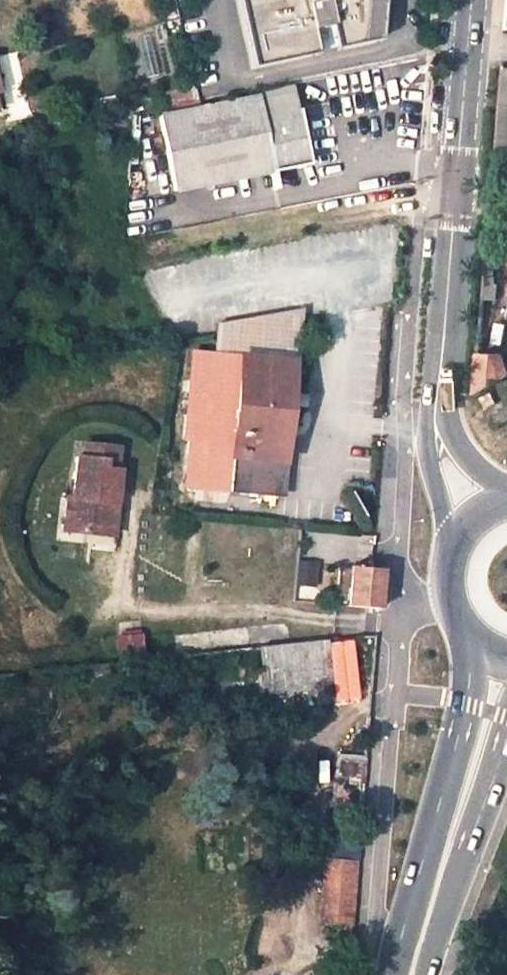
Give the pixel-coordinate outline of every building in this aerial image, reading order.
[(254,65),(321,51),(316,27),(335,23),(340,47),(379,39),(385,0),(241,0),(254,65)] [(499,68),(498,147),(506,147),(506,68),(499,68)] [(175,192),(272,172),(309,165),(293,84),(256,91),(257,98),(160,117),(175,192)] [(194,437),(189,485),(279,494),(292,359),(197,351),(188,436),(194,437)] [(506,361),(504,353),(480,352),(477,393),(506,377),(506,363),(506,361)] [(90,442),(88,457),(109,459),(108,468),(121,469),(124,447),(90,442)] [(108,468),(109,459),(88,457),(82,456),(78,490),(71,489),(66,530),(89,533),(91,525),(116,528),(118,514),(113,508),(114,503),(120,503),(125,470),(121,469),(108,468)] [(115,535),(116,528),(91,525),(89,533),(115,535)] [(352,567),(339,566),(339,574),(351,576),(352,567)] [(348,607),(379,611),(381,586),(382,571),(352,567),(351,576),(348,607)] [(288,624),(144,642),(147,662),(180,658),(232,653),(261,650),(291,647),(288,624)] [(147,662),(144,642),(144,633),(121,637),(125,664),(147,662)] [(266,695),(333,686),(329,643),(291,647),(261,650),(266,695)] [(354,924),(359,865),(326,863),(321,922),(354,924)]
